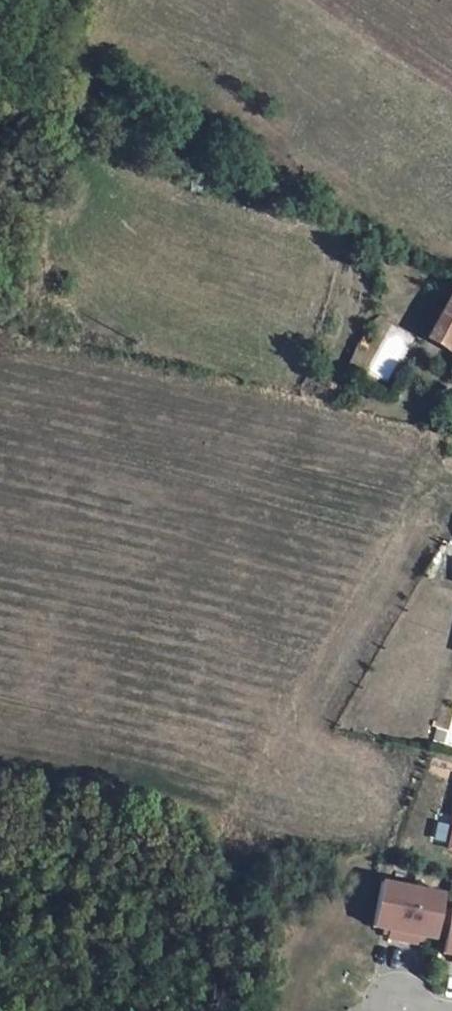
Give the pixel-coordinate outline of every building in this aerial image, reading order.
[(429,338),(451,350),(451,296),(429,338)] [(444,894),(378,883),(368,930),(435,944),(444,894)] [(448,909),(439,956),(451,958),(451,910),(448,909)]
